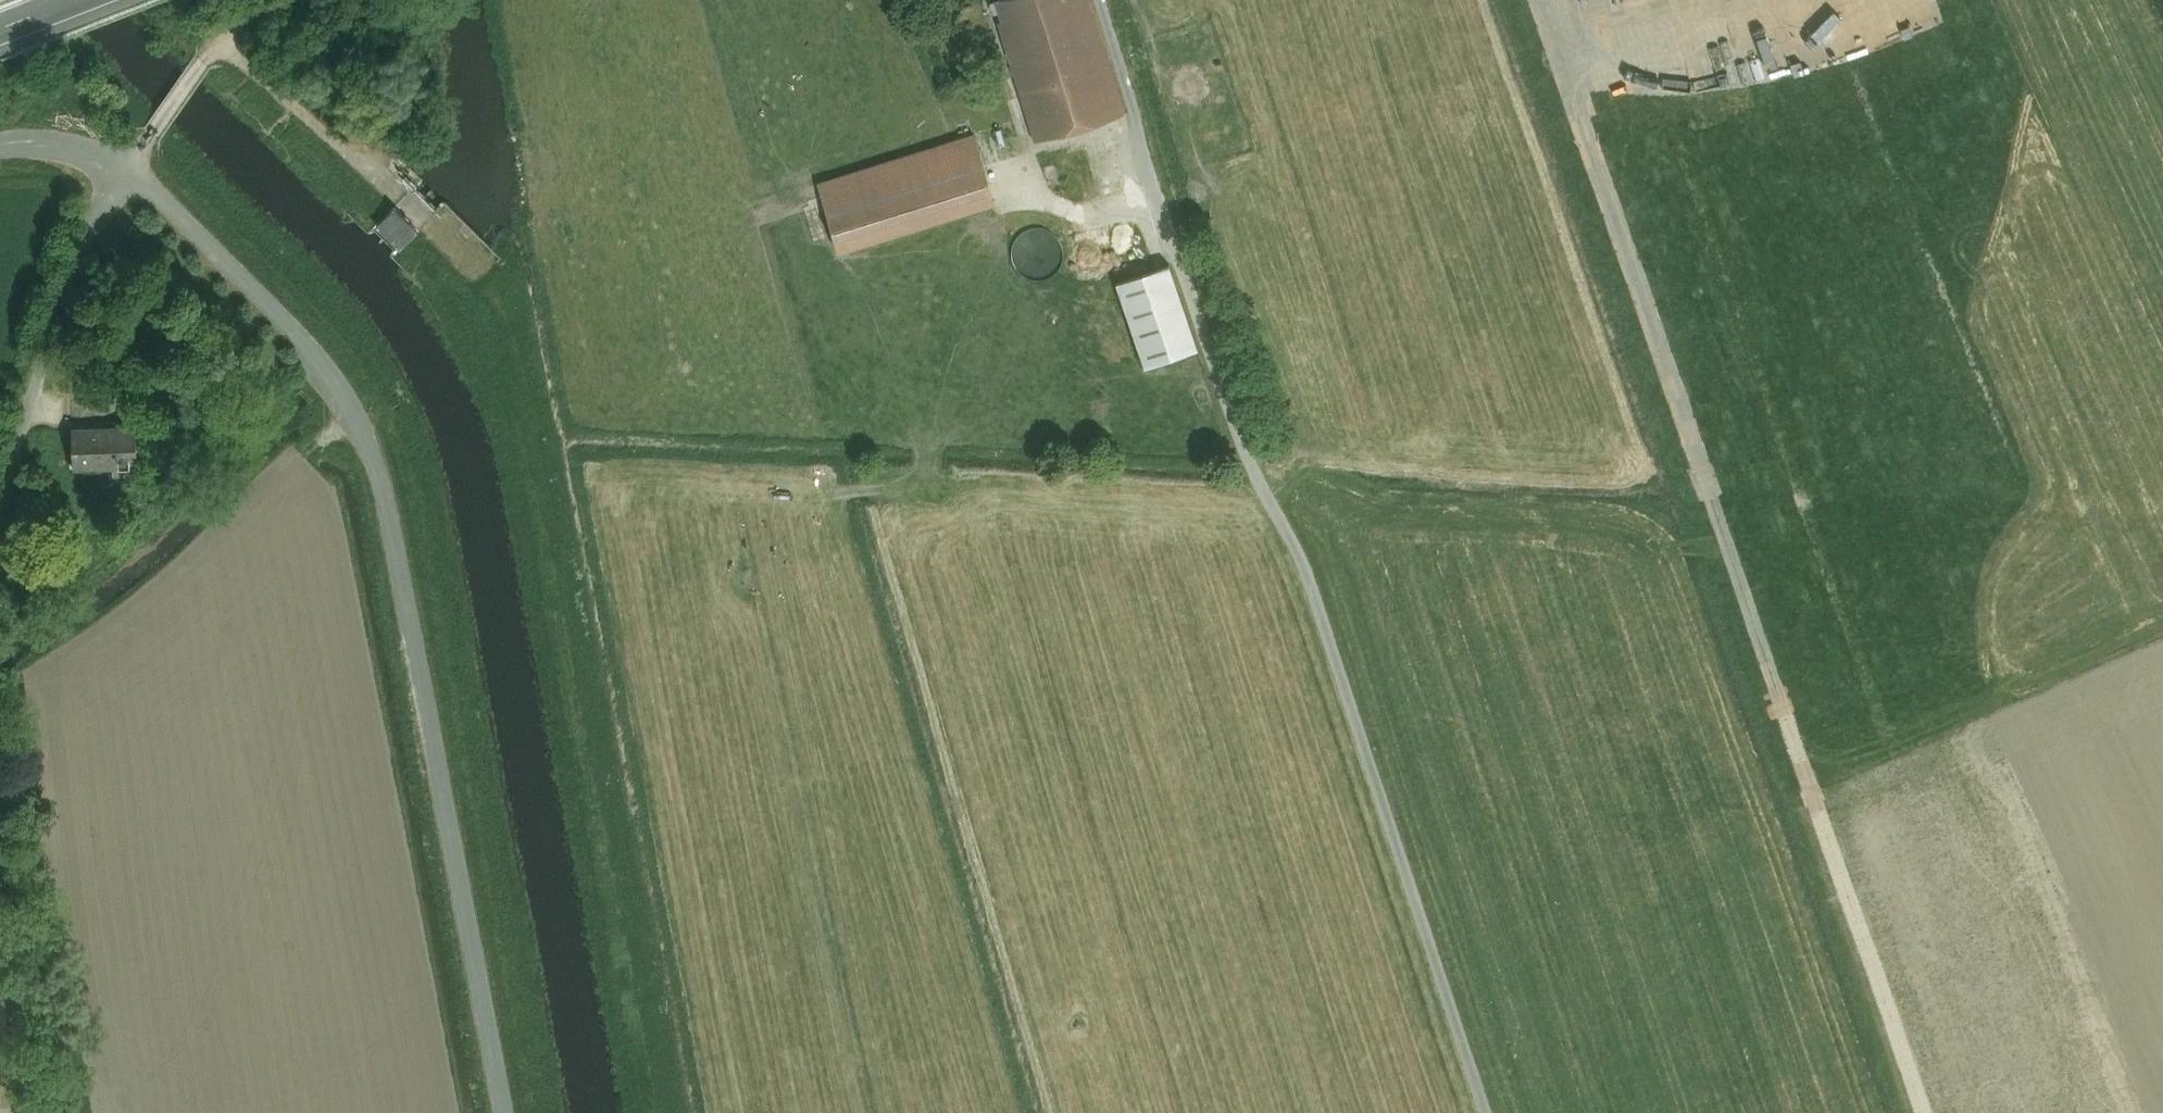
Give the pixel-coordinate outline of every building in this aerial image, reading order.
[(1038,134),(1123,107),(1090,0),(996,0),(1038,134)] [(973,132),(820,181),(843,249),(995,199),(973,132)] [(395,208),(377,228),(387,238),(399,249),(418,229),(407,219),(395,208)] [(1164,264),(1117,280),(1145,365),(1192,350),(1164,264)] [(72,425),(74,468),(113,466),(113,474),(139,473),(137,423),(72,425)]
